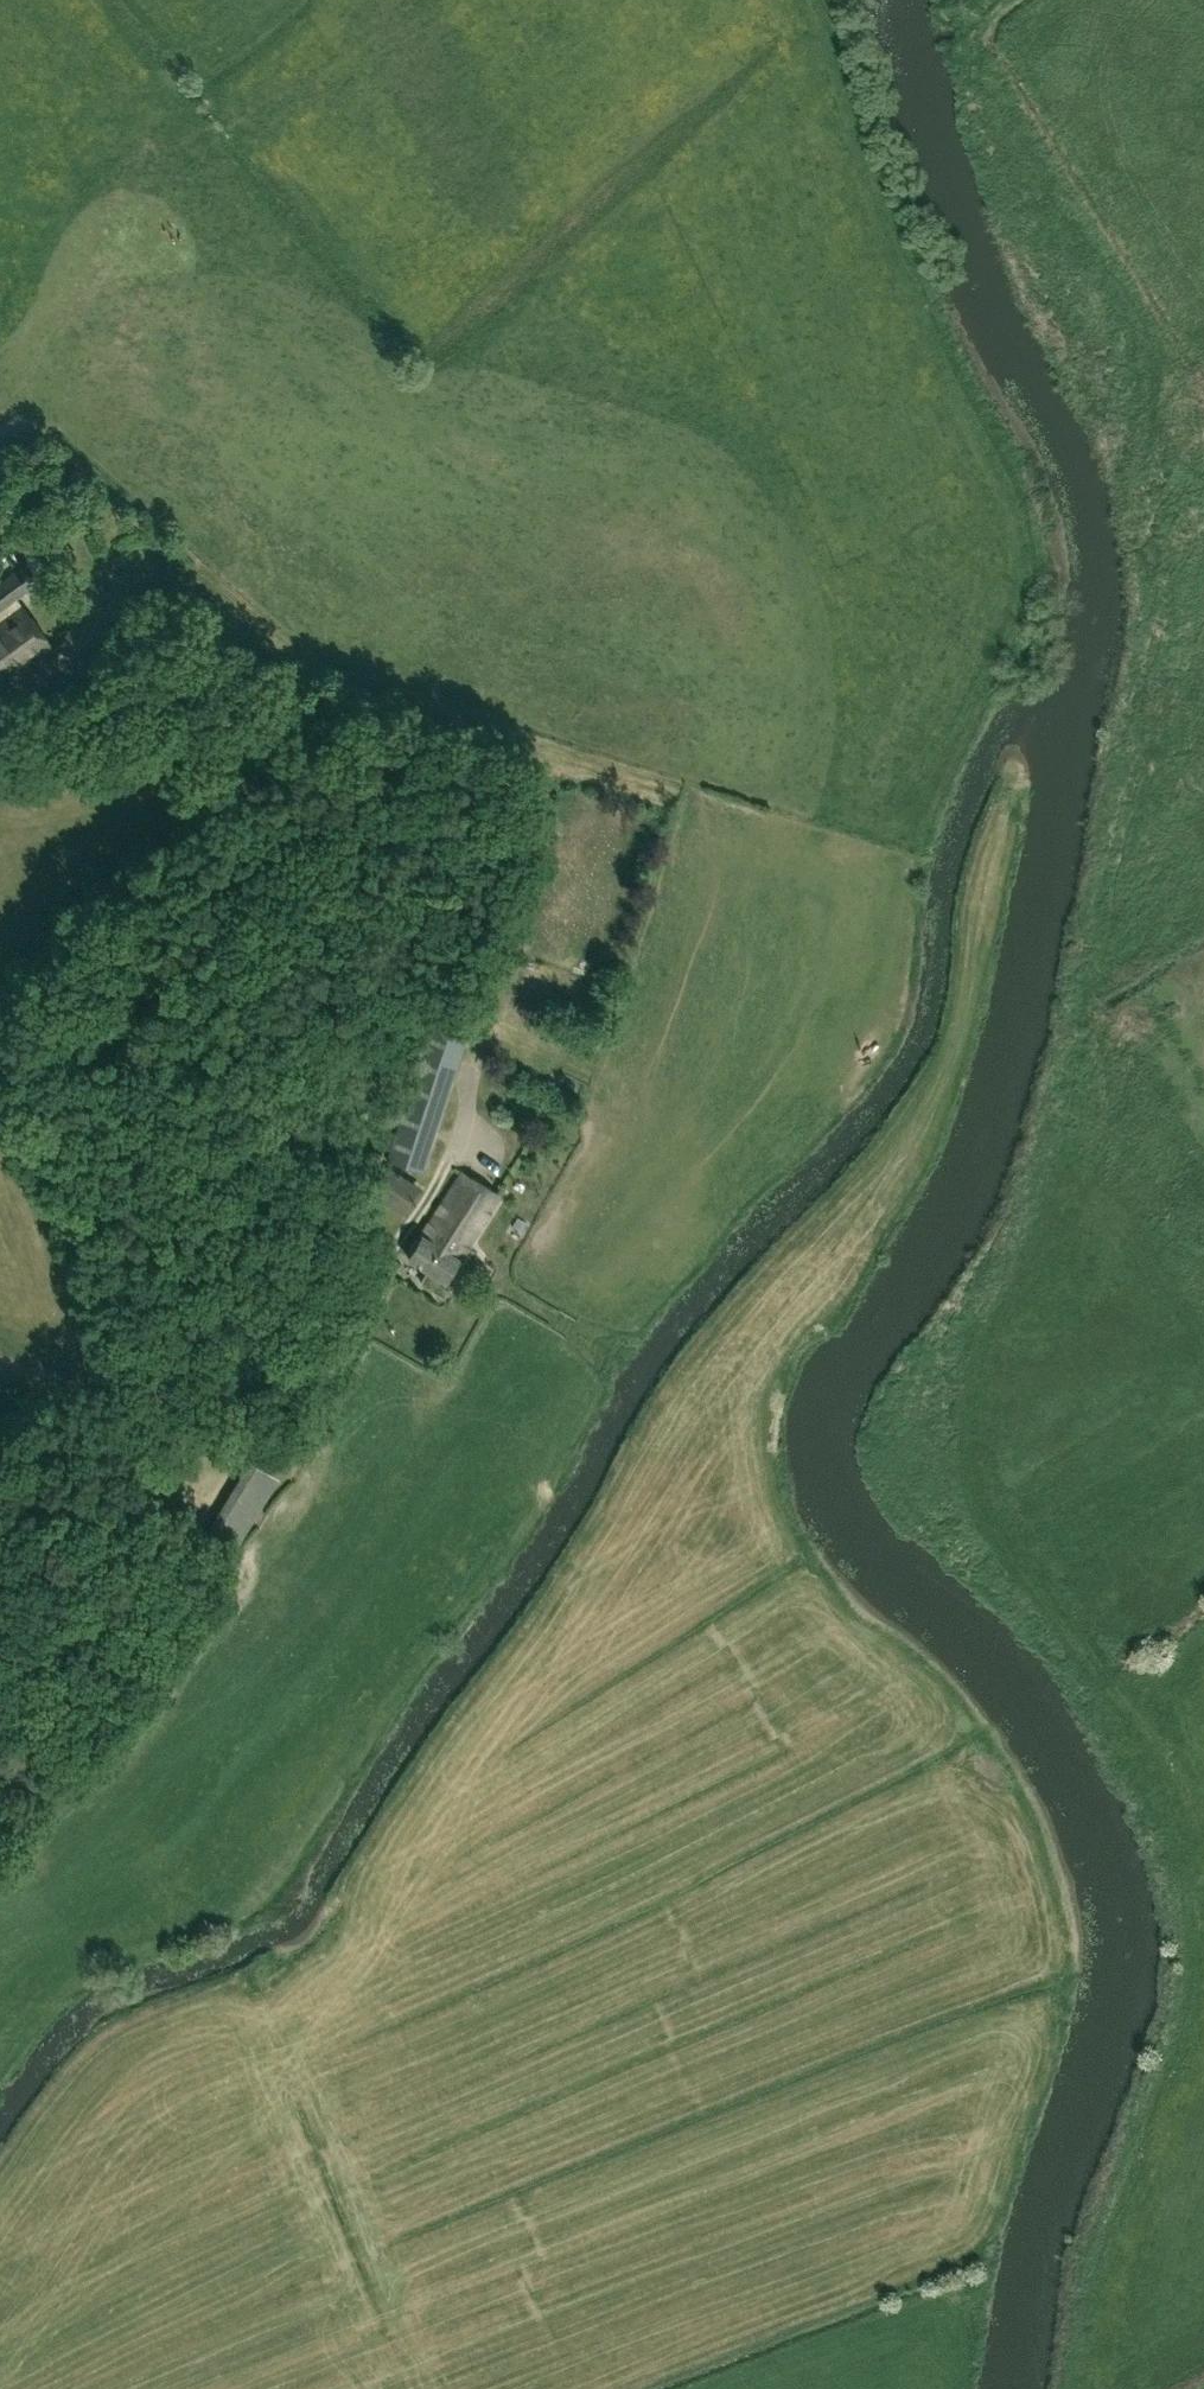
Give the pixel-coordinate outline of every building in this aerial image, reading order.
[(77,556),(51,523),(25,543),(35,555),(26,561),(0,582),(0,610),(77,556)] [(0,623),(0,675),(4,682),(52,649),(23,607),(0,623)] [(435,1011),(387,1160),(423,1172),(472,1022),(477,1005),(440,995),(435,1011)] [(458,1258),(459,1259),(470,1243),(499,1195),(461,1172),(409,1257),(445,1279),(458,1258)] [(233,1555),(278,1477),(248,1460),(202,1537),(233,1555)]
